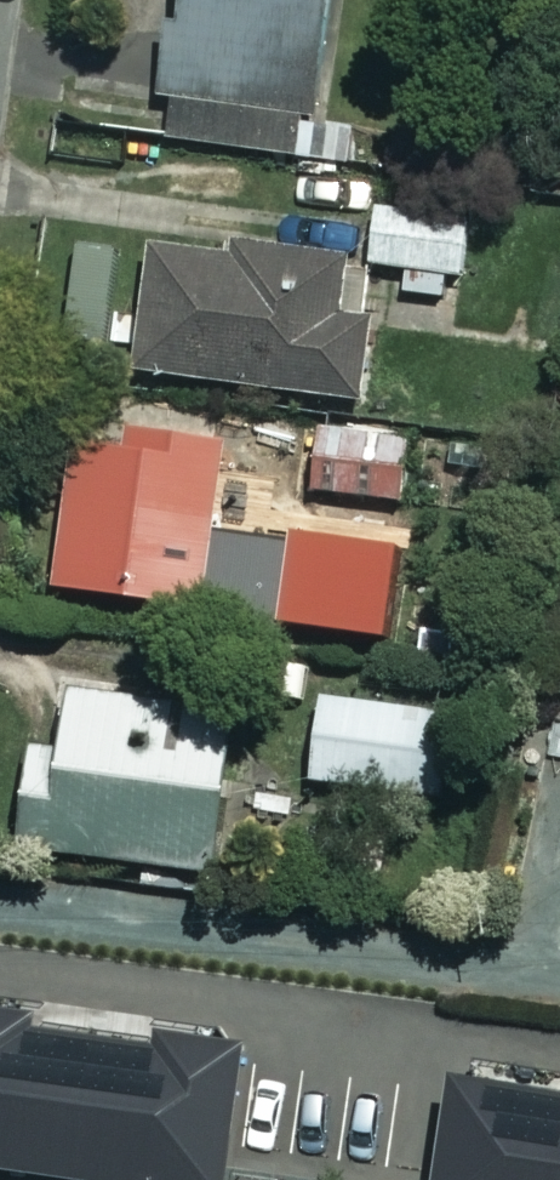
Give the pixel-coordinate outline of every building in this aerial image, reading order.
[(294,155),(322,0),(173,0),(150,129),(294,155)] [(402,269),(401,291),(443,294),(444,271),(465,273),(469,214),(370,207),(367,266),(402,269)] [(339,313),(346,263),(147,236),(128,373),(462,419),(474,331),(339,313)] [(210,536),(224,433),(171,426),(168,448),(68,435),(48,590),(257,617),(266,544),(210,536)] [(313,429),(311,494),(411,498),(413,433),(313,429)] [(233,713),(56,693),(45,785),(19,782),(11,852),(214,876),(233,713)] [(429,711),(317,697),(307,782),(419,796),(429,711)] [(60,1026),(38,1179),(238,1179),(255,1054),(60,1026)] [(311,1171),(310,1179),(389,1179),(311,1171)]
